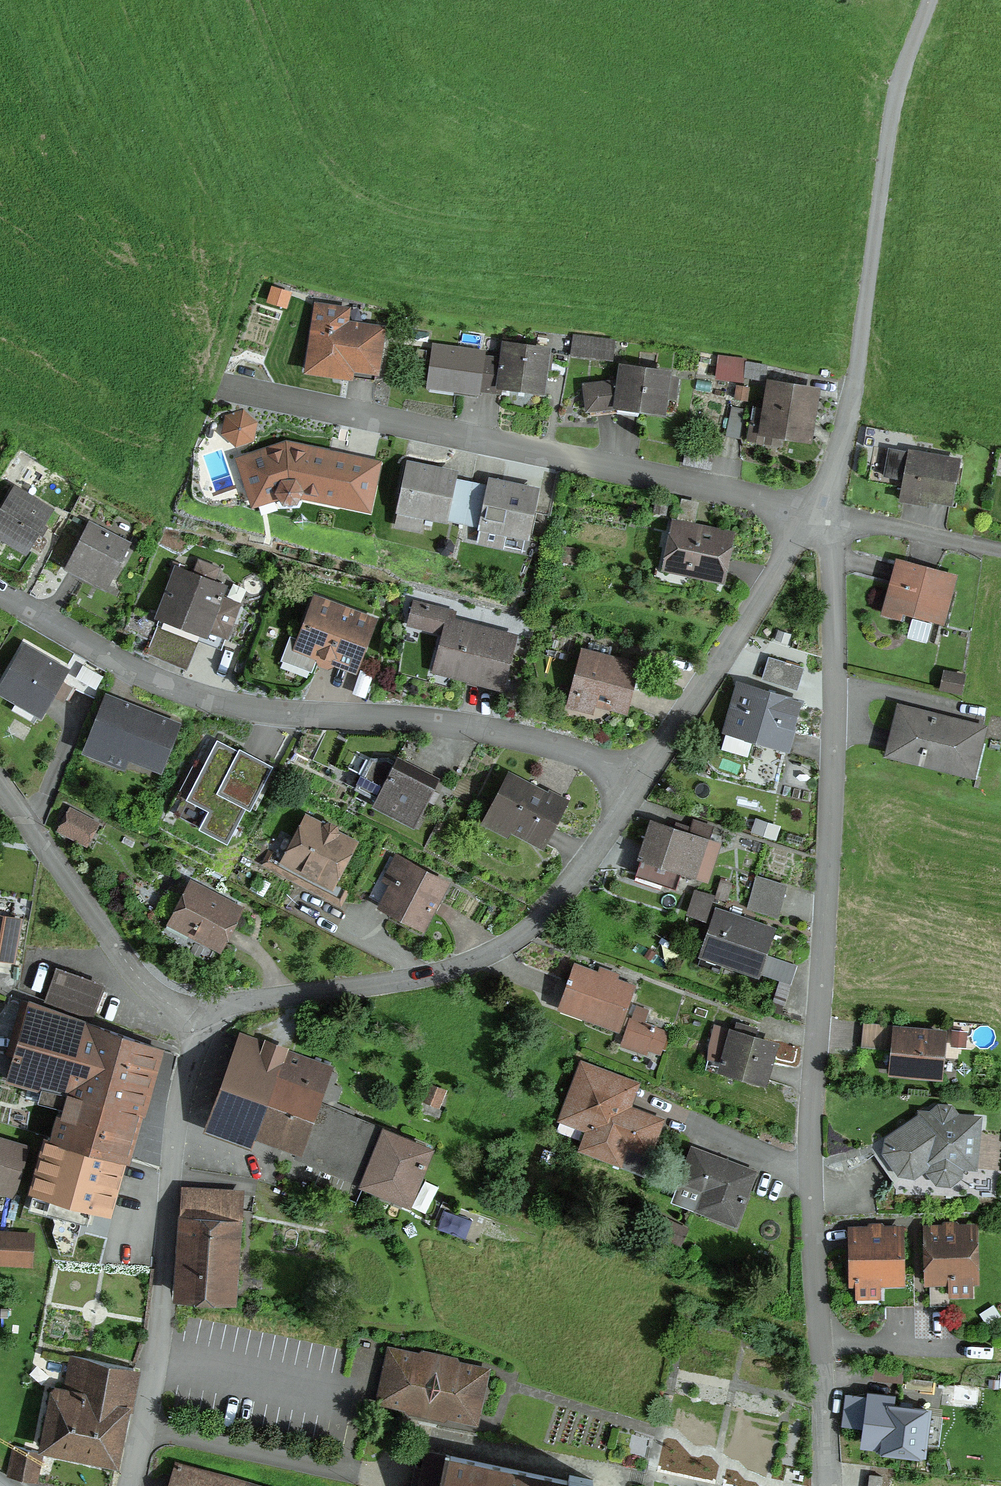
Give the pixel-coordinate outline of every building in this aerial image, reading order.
[(286,296),(271,292),(268,301),(283,306),(286,296)] [(315,307),(305,372),(336,376),(337,367),(374,373),(380,330),(343,325),(345,312),(315,307)] [(570,355),(599,359),(602,341),(572,337),(570,355)] [(499,392),(500,384),(539,390),(540,378),(542,365),(544,353),(504,347),(502,361),(481,358),(476,389),(499,392)] [(476,389),(481,358),(433,351),(428,382),(476,389)] [(736,369),(716,366),(714,378),(735,381),(736,369)] [(616,414),(617,406),(659,412),(661,395),(671,397),(674,379),(664,378),(664,375),(621,369),(619,384),(584,388),(588,417),(615,414),(616,414)] [(765,426),(749,423),(746,441),(777,446),(779,432),(804,435),(810,396),(770,390),(765,426)] [(744,411),(729,408),(723,438),(738,441),(744,411)] [(241,414),(225,419),(222,435),(234,445),(249,440),(253,424),(241,414)] [(299,493),(363,506),(371,468),(285,450),(242,464),(254,501),(275,494),(282,503),(293,503),(299,493)] [(902,480),(900,494),(949,503),(957,464),(887,451),(882,477),(902,480)] [(417,530),(420,515),(461,523),(469,484),(450,480),(451,475),(407,466),(395,525),(417,530)] [(502,532),(524,537),(533,492),(489,483),(488,488),(469,484),(461,523),(480,527),(477,543),(499,547),(502,532)] [(25,551),(48,514),(11,491),(0,510),(0,535),(25,551)] [(87,524),(63,569),(81,579),(84,574),(106,585),(127,545),(87,524)] [(686,573),(719,579),(723,556),(727,537),(674,526),(670,546),(666,563),(687,568),(686,573)] [(175,572),(158,616),(221,641),(239,595),(220,588),(220,589),(209,585),(214,573),(212,569),(197,563),(192,578),(175,572)] [(940,621),(951,579),(896,564),(885,606),(882,616),(899,621),(902,610),(940,621)] [(332,663),(332,662),(352,669),(370,622),(314,601),(298,643),(316,650),(314,656),(316,662),(317,662),(326,666),(332,663)] [(444,635),(435,671),(497,688),(510,638),(449,622),(451,613),(414,604),(411,615),(420,617),(417,628),(444,635)] [(925,643),(930,625),(910,620),(905,638),(925,643)] [(57,683),(64,672),(22,648),(0,687),(0,693),(38,716),(51,694),(60,700),(67,689),(57,683)] [(622,709),(633,668),(613,663),(611,659),(607,661),(584,655),(573,696),(622,709)] [(810,670),(774,661),(768,685),(804,694),(810,670)] [(75,678),(94,689),(101,678),(81,667),(75,678)] [(962,678),(942,674),(939,689),(959,693),(962,678)] [(726,730),(784,747),(796,705),(738,688),(726,730)] [(158,770),(175,727),(122,706),(118,714),(102,708),(90,737),(106,744),(105,749),(158,770)] [(918,715),(899,710),(888,754),(949,769),(955,748),(974,753),(980,730),(931,718),(928,713),(923,712),(918,715)] [(275,766),(220,737),(180,814),(230,840),(249,804),(254,807),(275,766)] [(412,824),(433,784),(394,764),(392,768),(384,763),(372,764),(364,779),(364,780),(381,789),(373,804),(412,824)] [(508,828),(538,843),(557,807),(508,782),(491,813),(511,823),(508,828)] [(57,831),(84,845),(95,825),(68,811),(57,831)] [(305,821),(284,861),(328,884),(350,845),(334,836),(335,834),(333,829),(328,826),(323,828),(322,830),(305,821)] [(708,841),(707,841),(711,829),(691,822),(687,834),(652,823),(641,857),(679,870),(680,868),(697,874),(708,841)] [(381,906),(421,926),(442,886),(388,857),(368,894),(383,902),(381,906)] [(754,879),(746,908),(775,916),(783,888),(754,879)] [(190,934),(217,949),(237,911),(189,886),(172,919),(192,930),(190,934)] [(711,897),(692,893),(686,913),(703,919),(711,897)] [(698,954),(757,975),(763,956),(772,932),(713,912),(704,936),(698,954)] [(10,962),(16,932),(0,929),(0,960),(10,962)] [(560,1002),(584,1011),(582,1016),(616,1029),(631,987),(573,966),(568,980),(566,979),(565,983),(567,984),(560,1002)] [(52,973),(43,1002),(90,1019),(100,990),(52,973)] [(86,1024),(27,1003),(5,1080),(56,1094),(56,1093),(65,1095),(135,1114),(153,1049),(153,1048),(86,1024)] [(663,1033),(629,1020),(622,1040),(646,1048),(646,1047),(657,1051),(663,1033)] [(723,1063),(721,1070),(761,1081),(765,1064),(771,1046),(749,1040),(752,1030),(734,1025),(732,1034),(712,1028),(707,1048),(726,1051),(724,1061),(722,1061),(722,1063),(723,1063)] [(241,1035),(226,1030),(215,1039),(210,1048),(191,1108),(210,1116),(260,1135),(299,1151),(295,1159),(393,1198),(401,1178),(414,1183),(427,1152),(349,1120),(352,1112),(333,1104),(339,1089),(331,1086),(335,1076),(329,1073),(330,1070),(241,1035)] [(940,1036),(895,1031),(891,1072),(936,1076),(940,1036)] [(658,1124),(602,1103),(612,1077),(580,1065),(559,1119),(561,1119),(556,1132),(578,1140),(583,1128),(587,1130),(579,1149),(614,1162),(622,1141),(648,1151),(658,1124)] [(426,1089),(422,1098),(437,1105),(441,1095),(426,1089)] [(53,1104),(63,1107),(54,1141),(122,1159),(135,1114),(65,1095),(56,1093),(56,1094),(53,1104)] [(973,1123),(946,1120),(947,1113),(938,1112),(929,1119),(923,1118),(889,1142),(887,1153),(900,1171),(910,1173),(929,1161),(932,1161),(931,1173),(937,1180),(946,1181),(954,1175),(955,1163),(969,1165),(973,1123)] [(46,1139),(24,1214),(48,1221),(55,1197),(105,1212),(122,1159),(54,1141),(46,1139)] [(13,1194),(27,1148),(0,1140),(0,1190),(13,1194)] [(552,1154),(544,1151),(540,1161),(548,1164),(552,1154)] [(733,1224),(751,1176),(690,1153),(680,1180),(706,1190),(698,1211),(733,1224)] [(235,1196),(184,1193),(177,1296),(229,1299),(231,1259),(238,1260),(240,1212),(234,1211),(235,1196)] [(685,1231),(655,1216),(648,1231),(678,1245),(685,1231)] [(959,1230),(954,1226),(943,1226),(938,1231),(926,1231),(927,1281),(972,1280),(971,1230),(959,1230)] [(897,1282),(896,1232),(884,1232),(879,1227),(868,1227),(863,1232),(851,1233),(852,1283),(897,1282)] [(0,1234),(0,1235),(0,1264),(28,1266),(30,1236),(0,1234)] [(441,1414),(472,1421),(482,1375),(478,1372),(451,1367),(450,1374),(426,1369),(426,1368),(418,1367),(420,1360),(389,1354),(386,1368),(382,1386),(379,1401),(410,1407),(411,1399),(442,1406),(441,1414)] [(41,1448),(113,1463),(131,1370),(69,1357),(64,1379),(79,1382),(76,1394),(52,1389),(41,1448)] [(951,1402),(974,1404),(976,1390),(952,1388),(951,1402)] [(892,1401),(845,1396),(842,1425),(861,1428),(860,1443),(880,1446),(879,1447),(920,1452),(925,1411),(891,1407),(892,1401)] [(12,1447),(6,1478),(34,1484),(40,1454),(12,1447)] [(424,1454),(417,1485),(590,1485),(591,1481),(567,1476),(566,1482),(444,1456),(443,1459),(424,1454)] [(176,1466),(170,1485),(248,1485),(176,1466)] [(868,1476),(866,1485),(879,1485),(880,1478),(868,1476)]
